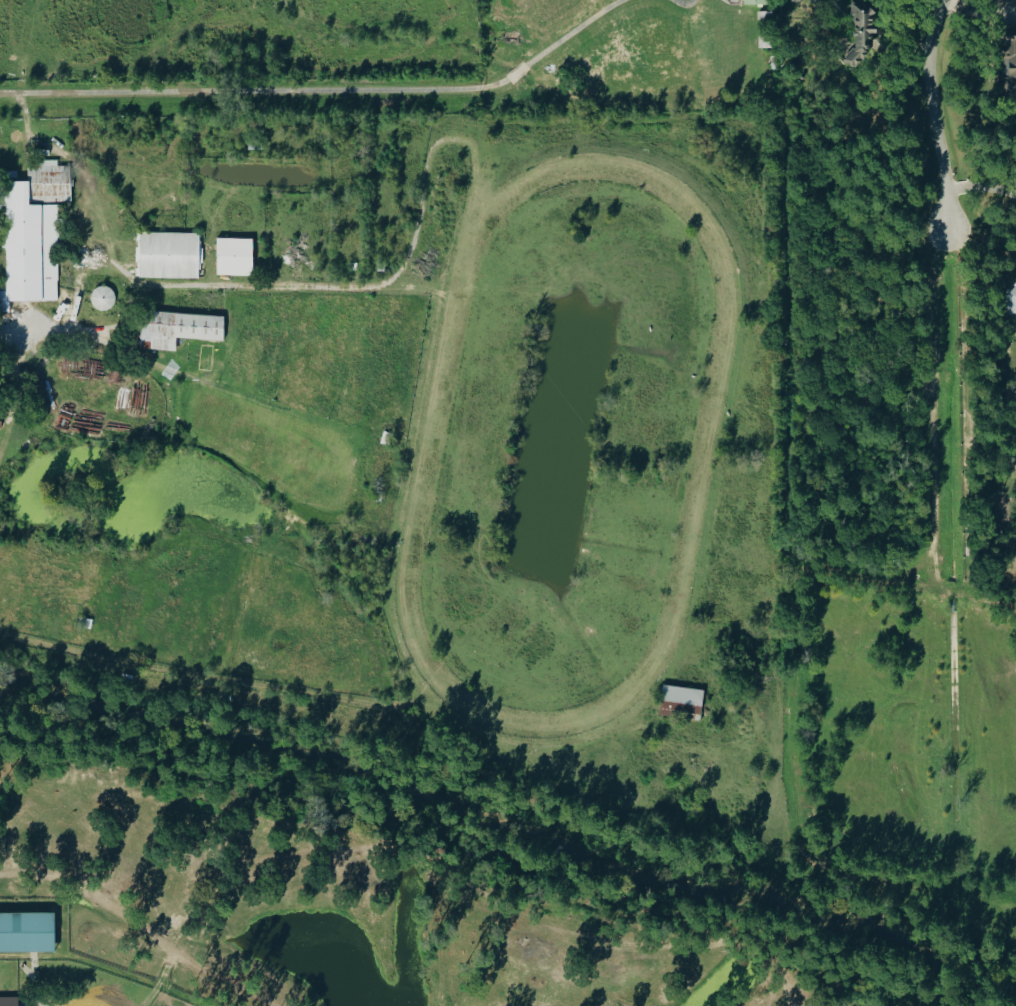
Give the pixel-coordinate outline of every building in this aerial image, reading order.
[(885,32),(873,22),(879,15),(860,0),(857,0),(848,12),(860,21),(849,34),(860,42),(845,60),(856,69),(885,32)] [(72,202),(71,167),(64,167),(63,160),(29,160),(30,181),(5,181),(7,291),(0,291),(0,312),(10,311),(10,302),(59,301),(59,275),(65,275),(63,203),(72,202)] [(202,278),(203,233),(138,232),(137,278),(202,278)] [(254,238),(218,238),(217,275),(254,275),(254,238)] [(90,305),(112,312),(118,291),(96,285),(90,305)] [(141,349),(177,351),(178,338),(225,341),(226,316),(148,312),(148,321),(142,321),(141,349)] [(661,715),(702,719),(705,689),(664,685),(661,715)] [(56,952),(55,913),(0,913),(0,952),(56,952)] [(16,996),(16,1005),(0,1005),(0,996),(16,996)]
